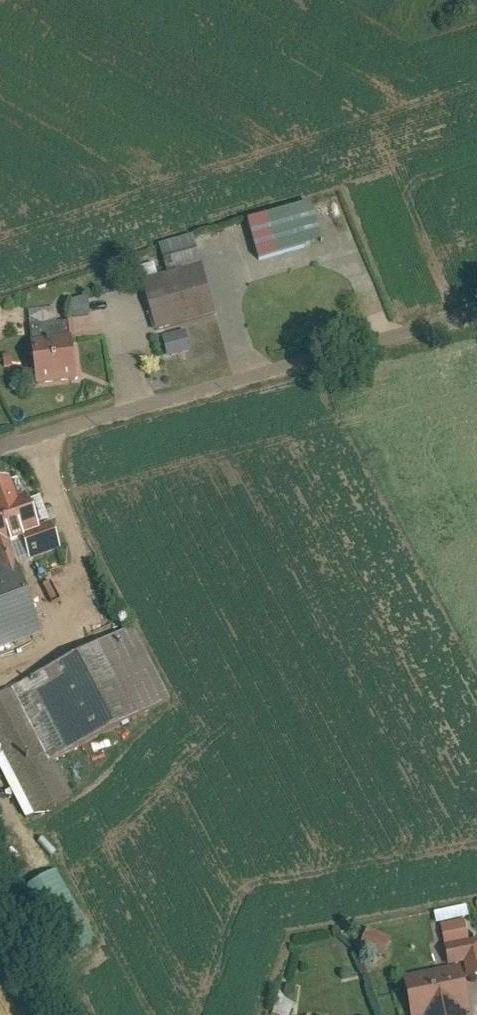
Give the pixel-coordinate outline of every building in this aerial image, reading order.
[(252,222),(263,257),(357,228),(346,193),(252,222)] [(205,265),(148,282),(161,329),(219,312),(205,265)] [(70,318),(90,313),(85,296),(65,302),(70,318)] [(190,328),(164,336),(170,355),(196,348),(190,328)] [(78,335),(38,340),(43,383),(84,378),(78,335)] [(0,486),(0,506),(23,499),(17,480),(0,486)] [(31,496),(23,499),(0,506),(0,547),(17,541),(26,538),(31,537),(30,532),(41,528),(31,496)] [(32,558),(66,547),(59,528),(31,537),(26,538),(32,558)] [(4,564),(22,558),(17,541),(0,547),(0,552),(4,564)] [(47,634),(22,558),(4,564),(0,565),(0,649),(47,634)] [(136,626),(19,687),(56,760),(174,700),(136,626)] [(38,813),(74,795),(56,760),(19,687),(0,696),(0,739),(38,813)] [(413,919),(420,955),(451,949),(454,968),(469,965),(471,978),(476,976),(476,925),(476,921),(468,923),(466,909),(413,919)] [(359,945),(384,954),(389,938),(365,930),(359,945)] [(413,1014),(472,1014),(472,1013),(476,1012),(476,1009),(471,978),(469,965),(454,968),(406,977),(413,1014)]
